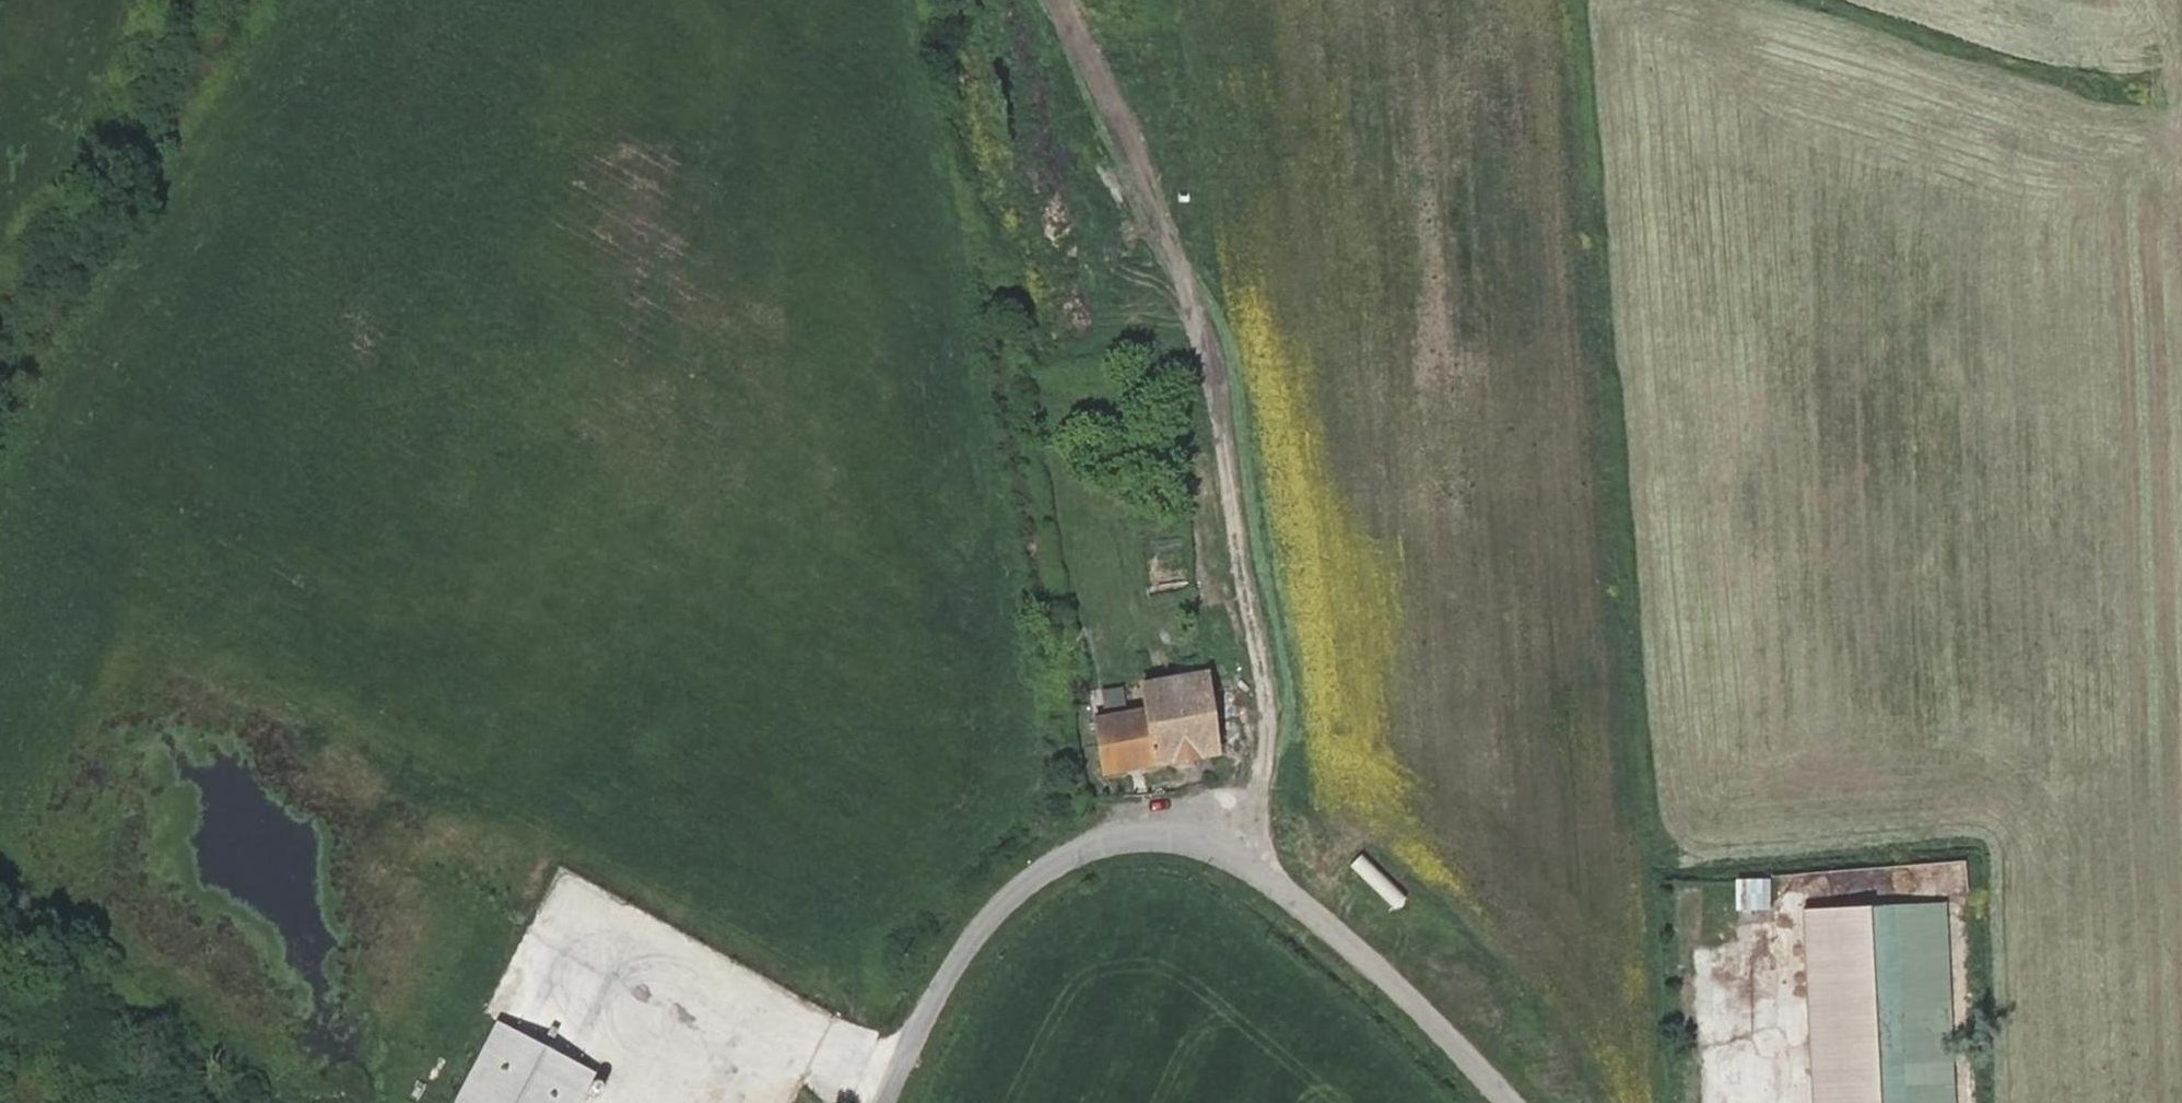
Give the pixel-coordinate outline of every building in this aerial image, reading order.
[(1200,670),(1138,681),(1140,706),(1091,715),(1101,773),(1215,751),(1200,670)] [(1737,877),(1736,909),(1771,909),(1771,877),(1737,877)] [(1936,907),(1805,913),(1814,1102),(1946,1102),(1936,907)]
